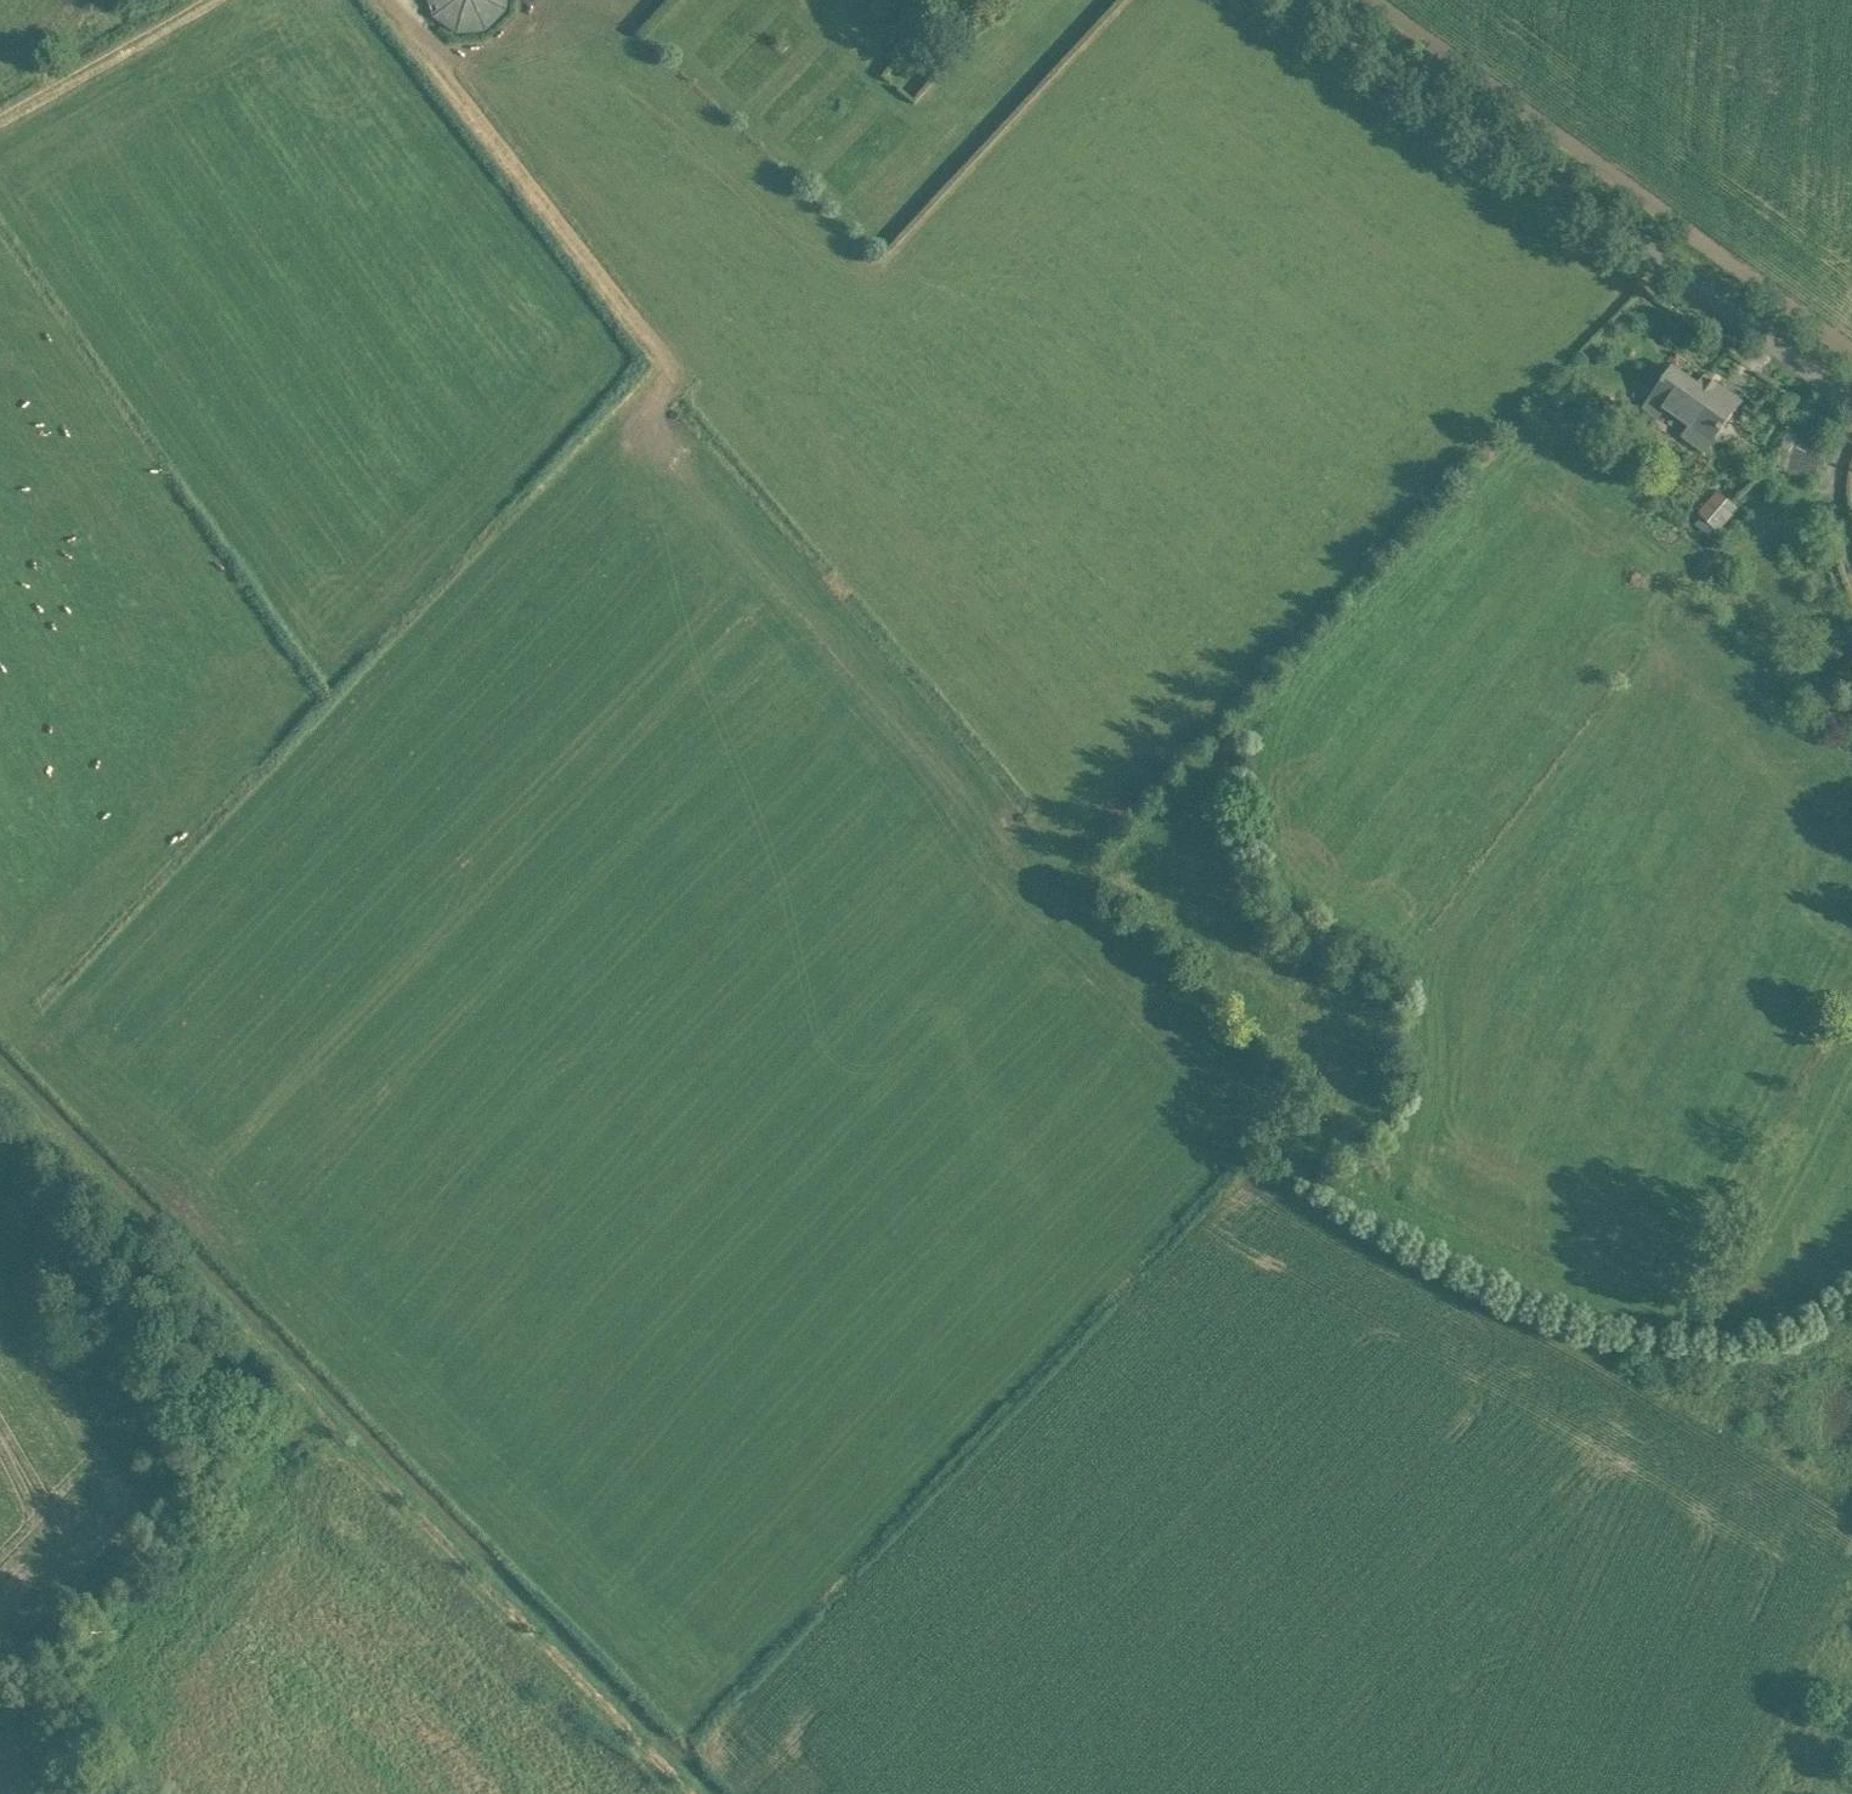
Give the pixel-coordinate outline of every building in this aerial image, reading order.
[(456,34),(485,31),(505,11),(507,0),(428,0),(432,17),(456,34)] [(1574,358),(1565,368),(1570,373),(1579,364),(1574,358)] [(1702,389),(1676,371),(1654,401),(1694,430),(1687,440),(1709,455),(1744,406),(1708,380),(1702,389)] [(1802,432),(1795,456),(1790,473),(1815,480),(1827,439),(1802,432)] [(1708,502),(1699,512),(1719,529),(1728,518),(1708,502)] [(1833,723),(1841,715),(1835,709),(1827,717),(1833,723)]
